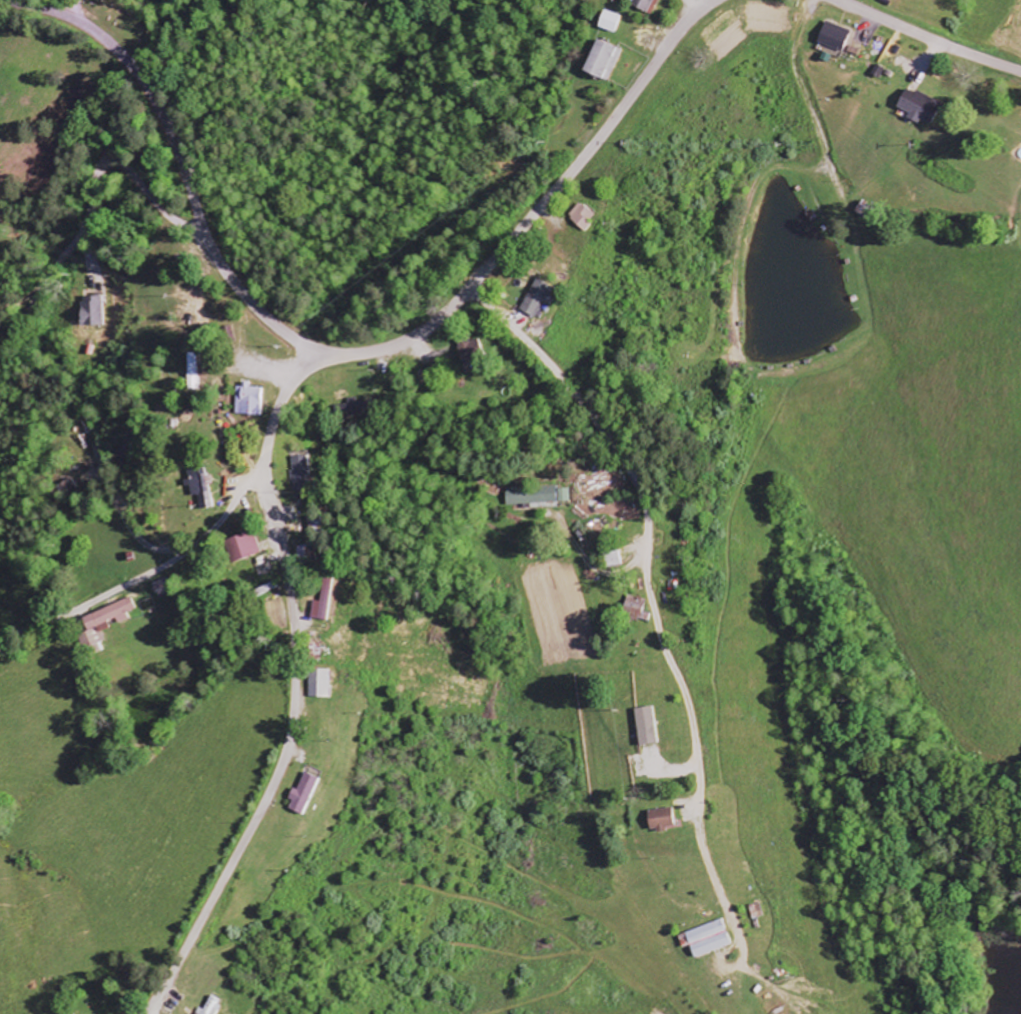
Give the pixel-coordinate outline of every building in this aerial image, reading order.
[(661,0),(628,0),(627,3),(654,15),(661,0)] [(617,33),(623,16),(606,10),(600,28),(617,33)] [(854,32),(828,21),(820,42),(845,53),(854,32)] [(609,82),(624,51),(598,39),(584,71),(609,82)] [(874,75),(883,79),(888,69),(879,65),(874,75)] [(933,125),(943,103),(916,90),(915,93),(906,89),(898,107),(911,113),(909,119),(920,124),(921,120),(933,125)] [(599,217),(582,203),(569,218),(586,232),(599,217)] [(553,288),(537,279),(519,310),(535,319),(553,288)] [(78,326),(101,326),(100,297),(87,297),(87,302),(77,303),(78,326)] [(461,363),(483,356),(477,338),(456,344),(461,363)] [(262,416),(263,387),(236,386),(235,415),(262,416)] [(291,458),(296,492),(314,489),(309,456),(291,458)] [(213,507),(208,485),(211,485),(209,476),(205,477),(203,467),(184,471),(190,497),(196,496),(199,510),(213,507)] [(507,489),(508,506),(559,505),(559,503),(570,503),(570,488),(507,489)] [(253,531),(226,541),(234,563),(262,553),(253,531)] [(620,566),(621,552),(611,552),(610,566),(620,566)] [(330,621),(334,579),(325,578),(322,602),(314,601),(312,619),(330,621)] [(650,623),(652,615),(644,612),(647,601),(628,596),(622,615),(650,623)] [(309,698),(331,699),(331,671),(310,670),(309,698)] [(658,745),(655,708),(636,709),(639,747),(658,745)] [(287,809),(305,817),(321,780),(305,773),(298,791),(295,790),(287,809)] [(649,812),(651,832),(678,829),(676,809),(649,812)] [(684,934),(693,959),(731,945),(722,920),(684,934)] [(223,1003),(212,996),(204,1010),(202,1009),(200,1013),(217,1013),(223,1003)]
